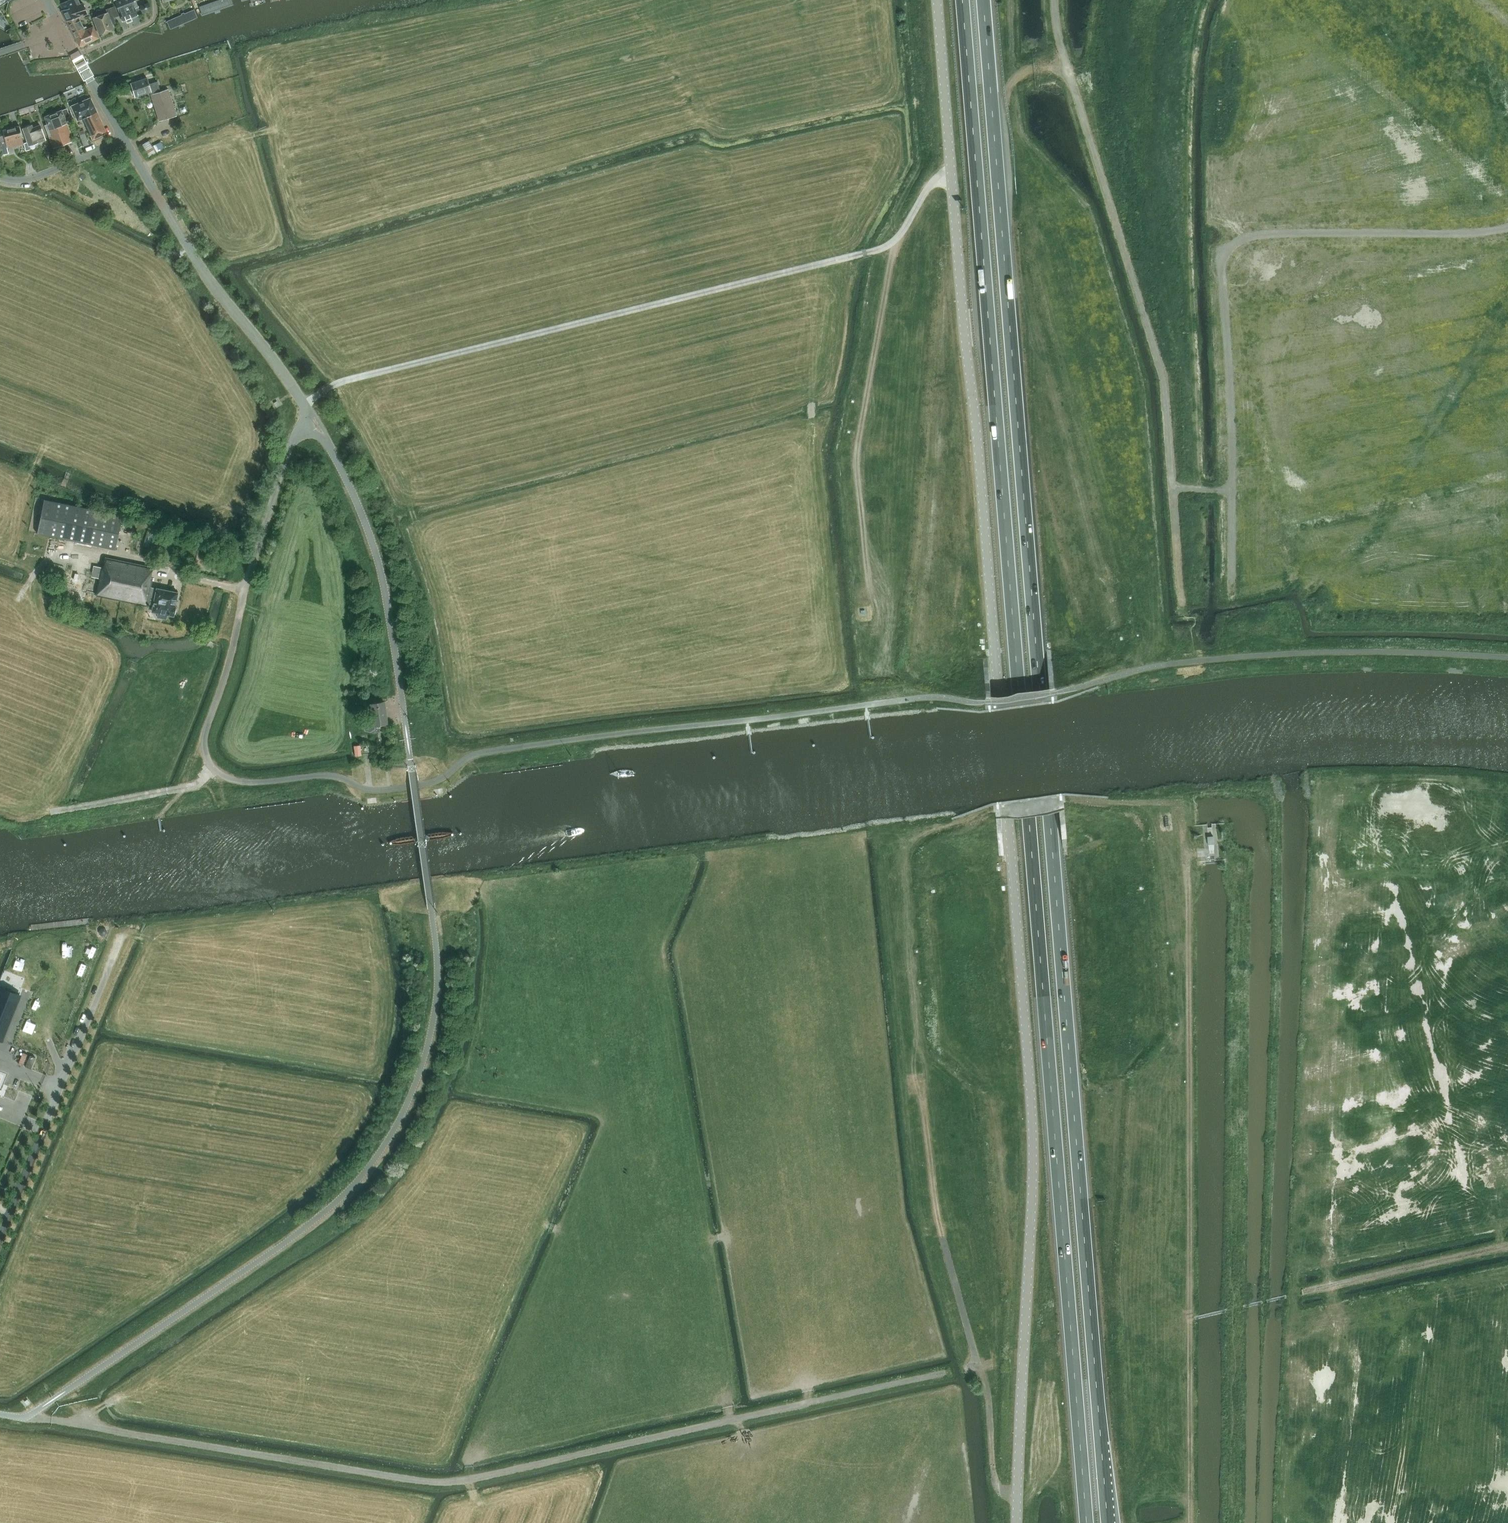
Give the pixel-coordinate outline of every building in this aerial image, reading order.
[(85,8),(82,3),(80,4),(78,0),(68,0),(60,4),(63,10),(61,10),(67,21),(78,17),(87,13),(85,8)] [(137,6),(135,0),(115,0),(122,20),(137,15),(134,7),(137,6)] [(199,7),(202,16),(233,6),(232,0),(219,0),(199,7)] [(142,12),(151,9),(148,2),(140,6),(142,12)] [(119,15),(115,6),(110,8),(113,18),(119,15)] [(99,34),(114,29),(112,24),(115,22),(113,18),(110,8),(106,9),(107,12),(93,17),(99,34)] [(194,10),(167,21),(170,30),(197,18),(194,10)] [(84,27),(78,17),(67,21),(79,46),(98,37),(93,26),(87,29),(86,26),(84,27)] [(159,121),(176,115),(168,88),(160,91),(157,81),(149,84),(147,77),(131,83),(135,96),(150,92),(159,121)] [(93,138),(106,132),(98,114),(90,97),(71,106),(78,120),(83,118),(93,138)] [(65,118),(70,116),(67,108),(62,110),(44,116),(47,124),(44,125),(49,136),(53,148),(73,141),(66,120),(65,118)] [(38,142),(45,139),(40,125),(33,127),(31,124),(22,127),(28,145),(38,142)] [(7,147),(24,143),(19,125),(2,129),(6,143),(1,144),(2,149),(3,154),(8,153),(7,147)] [(84,145),(89,144),(85,133),(80,135),(84,145)] [(155,152),(148,140),(141,144),(148,156),(155,152)] [(37,533),(115,549),(122,515),(44,498),(37,533)] [(152,577),(151,577),(153,567),(105,557),(103,567),(94,565),(92,576),(99,578),(96,595),(147,605),(147,603),(153,604),(152,611),(158,612),(157,616),(166,618),(167,614),(173,615),(178,592),(156,587),(156,588),(150,587),(152,577)] [(47,566),(46,569),(45,574),(63,578),(64,574),(65,571),(47,566)] [(364,720),(362,725),(365,729),(369,730),(374,728),(375,725),(387,723),(384,701),(370,703),(372,717),(367,718),(364,720)] [(353,745),(355,756),(362,755),(360,744),(353,745)] [(99,931),(99,934),(102,936),(105,936),(107,933),(107,930),(104,928),(101,928),(99,931)] [(0,1001),(0,1035),(7,1037),(26,991),(7,983),(0,1001)] [(36,1030),(31,1040),(40,1044),(45,1034),(36,1030)] [(35,1050),(29,1063),(35,1065),(41,1053),(35,1050)] [(17,1092),(22,1081),(6,1074),(1,1086),(0,1085),(0,1102),(12,1107),(18,1093),(17,1092)]
